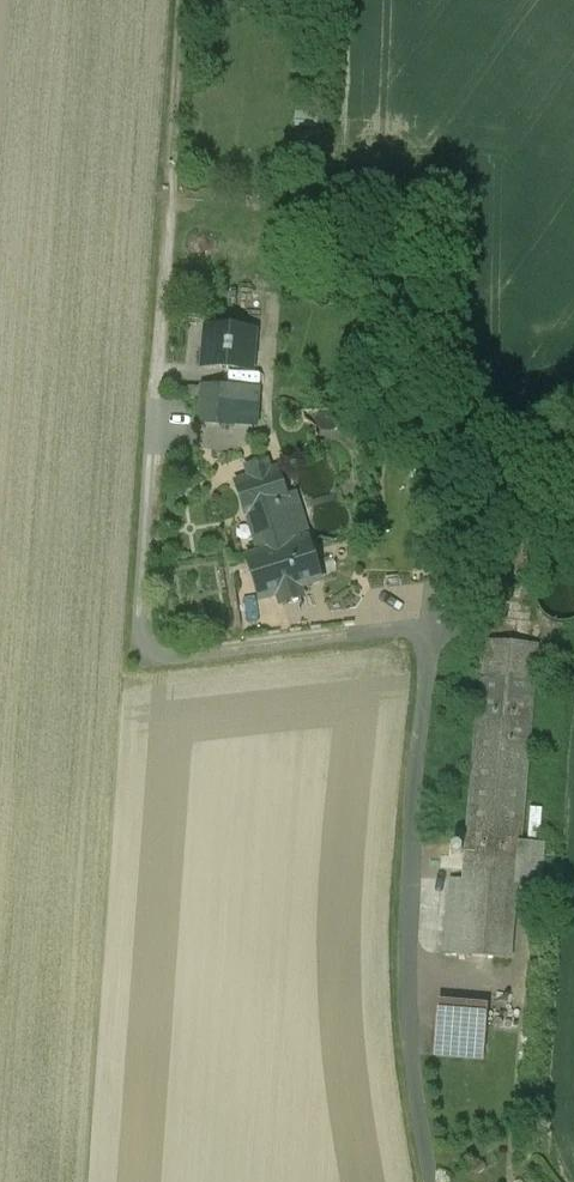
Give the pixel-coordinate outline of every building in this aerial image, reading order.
[(254,335),(207,331),(204,366),(251,371),(254,335)] [(256,394),(203,390),(201,422),(254,425),(256,394)] [(296,500),(286,503),(276,472),(269,474),(266,463),(248,469),(251,479),(221,489),(232,521),(251,515),(266,563),(255,567),(265,598),(279,594),(282,605),(301,599),(297,588),(319,581),(308,544),(310,543),(296,500)] [(530,573),(471,567),(468,598),(526,605),(530,573)] [(557,571),(551,573),(548,575),(545,577),(543,580),(540,583),(539,587),(538,589),(537,593),(537,597),(537,600),(538,604),(539,608),(541,612),(546,617),(550,620),(554,622),(559,623),(565,624),(571,622),(573,621),(573,573),(573,572),(569,571),(563,570),(557,571)] [(538,647),(484,642),(463,881),(452,880),(445,955),(510,960),(538,647)] [(487,1021),(437,1017),(434,1056),(484,1060),(487,1021)]
